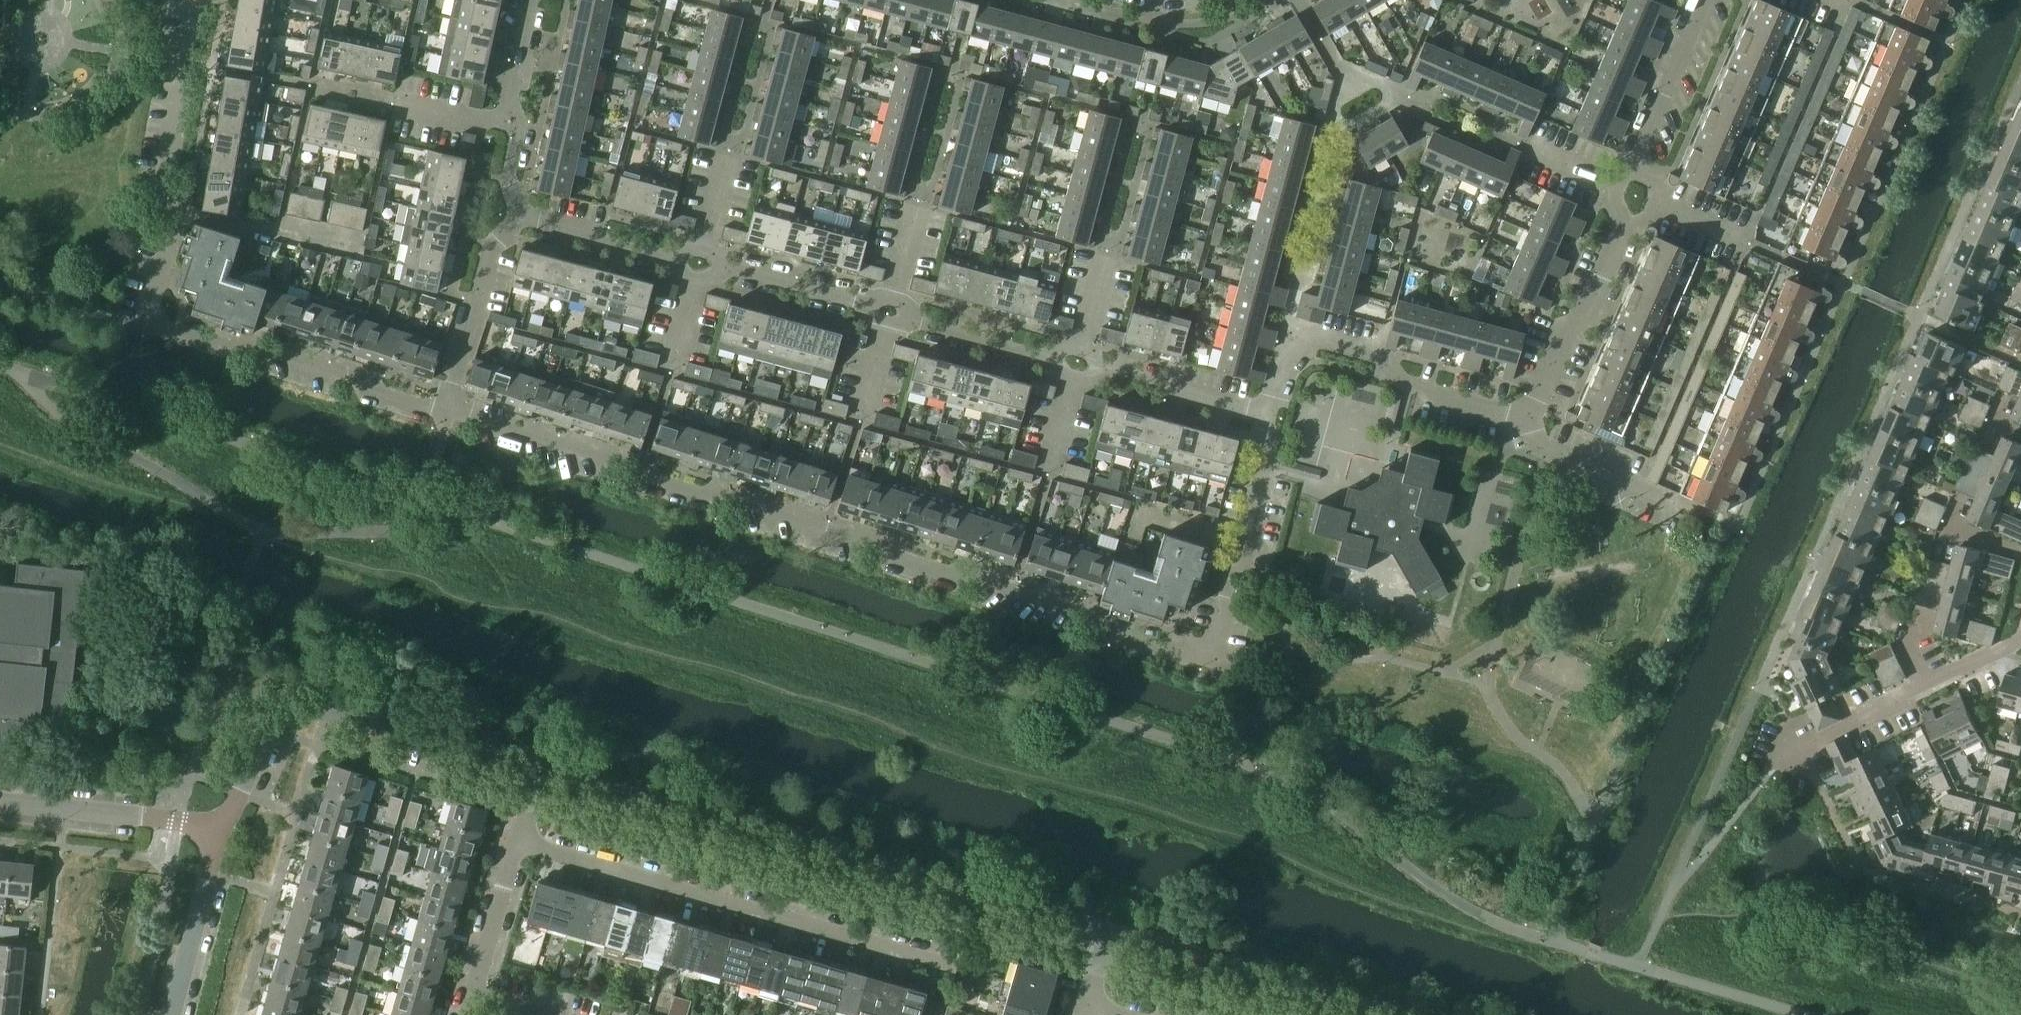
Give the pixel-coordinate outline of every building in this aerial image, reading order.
[(238,7),(276,14),(277,12),(280,11),(281,9),(283,1),(282,0),(240,0),(238,7)] [(307,11),(314,12),(316,2),(309,0),(307,11)] [(391,7),(404,10),(406,1),(402,0),(400,0),(393,0),(391,7)] [(418,9),(427,11),(429,0),(420,0),(418,9)] [(451,16),(497,26),(501,8),(467,0),(455,0),(451,16)] [(569,18),(607,26),(612,5),(590,0),(580,0),(578,10),(571,8),(569,18)] [(739,0),(732,0),(730,7),(741,10),(744,1),(739,0)] [(886,12),(889,0),(867,0),(865,6),(886,12)] [(907,18),(912,0),(889,0),(886,12),(907,18)] [(928,23),(935,0),(912,0),(907,18),(928,23)] [(948,29),(956,0),(935,0),(928,23),(948,29)] [(969,34),(978,3),(975,2),(966,0),(956,0),(948,29),(966,33),(969,34)] [(991,40),(1001,2),(992,0),(990,6),(978,3),(969,34),(991,40)] [(1336,0),(1322,0),(1313,5),(1329,33),(1349,22),(1336,0)] [(1349,22),(1368,11),(1362,0),(1336,0),(1349,22)] [(1368,11),(1386,0),(1362,0),(1368,11)] [(1431,4),(1434,8),(1439,10),(1443,0),(1432,0),(1431,4)] [(1624,11),(1654,24),(1658,13),(1673,19),(1677,9),(1656,0),(1629,0),(1624,11)] [(1763,0),(1757,0),(1680,178),(1725,198),(1794,40),(1800,42),(1809,20),(1803,18),(1803,17),(1763,0)] [(1888,10),(1934,30),(1940,15),(1946,0),(1893,0),(1888,10)] [(326,3),(318,2),(315,14),(324,16),(326,3)] [(991,40),(1012,46),(1020,14),(1009,11),(1010,5),(1001,2),(991,40)] [(749,12),(761,15),(764,6),(751,3),(749,12)] [(652,4),(649,15),(657,17),(660,6),(652,4)] [(1852,6),(1848,16),(1857,20),(1861,10),(1852,6)] [(238,7),(235,26),(273,33),(276,14),(238,7)] [(666,7),(663,19),(672,21),(675,10),(666,7)] [(713,8),(707,30),(738,39),(741,27),(748,29),(750,18),(713,8)] [(427,11),(418,9),(416,21),(424,23),(427,11)] [(774,9),(771,18),(783,21),(785,12),(774,9)] [(1012,46),(1033,51),(1043,13),(1034,11),(1032,18),(1020,14),(1012,46)] [(1422,11),(1417,23),(1425,27),(1430,15),(1422,11)] [(1624,11),(1616,31),(1659,50),(1663,41),(1649,35),(1654,24),(1624,11)] [(1858,20),(1863,22),(1867,13),(1862,11),(1858,20)] [(1033,51),(1054,57),(1062,26),(1050,23),(1052,16),(1043,13),(1033,51)] [(1470,21),(1480,26),(1484,18),(1473,13),(1470,21)] [(1283,15),(1274,20),(1294,54),(1314,42),(1297,14),(1286,21),(1283,15)] [(657,17),(649,15),(646,26),(654,28),(657,17)] [(451,16),(447,35),(493,45),(497,26),(451,16)] [(1848,16),(1844,26),(1853,30),(1857,20),(1848,16)] [(574,28),(571,40),(603,47),(607,26),(569,18),(567,27),(574,28)] [(803,26),(814,29),(816,21),(806,18),(803,26)] [(1484,18),(1480,26),(1491,30),(1494,22),(1484,18)] [(672,21),(663,19),(660,30),(669,32),(672,21)] [(1395,29),(1390,19),(1379,24),(1384,35),(1395,29)] [(1270,30),(1259,36),(1275,65),(1294,54),(1274,20),(1266,25),(1270,30)] [(1884,20),(1867,60),(1912,80),(1923,53),(1929,40),(1884,20)] [(816,21),(814,29),(825,32),(828,24),(816,21)] [(1054,57),(1076,63),(1086,25),(1076,22),(1075,29),(1062,26),(1054,57)] [(1425,27),(1417,23),(1411,35),(1420,39),(1425,27)] [(1076,63),(1097,68),(1105,37),(1093,34),(1095,27),(1086,25),(1076,63)] [(235,26),(232,45),(270,51),(273,33),(235,26)] [(782,38),(779,49),(810,58),(816,36),(778,26),(775,36),(782,38)] [(1840,34),(1839,37),(1848,40),(1853,30),(1844,26),(1840,34)] [(312,27),(310,39),(318,41),(321,29),(312,27)] [(1826,28),(1821,39),(1830,42),(1835,31),(1830,29),(1826,28)] [(847,29),(845,37),(856,40),(858,32),(847,29)] [(319,68),(338,72),(346,34),(327,30),(319,68)] [(707,30),(701,51),(739,61),(741,52),(735,50),(738,39),(707,30)] [(1509,38),(1520,43),(1523,35),(1513,30),(1509,38)] [(1616,31),(1607,51),(1637,64),(1641,52),(1656,59),(1659,50),(1616,31)] [(858,32),(856,40),(867,43),(869,35),(858,32)] [(338,72),(357,76),(365,38),(346,34),(338,72)] [(413,34),(410,46),(419,48),(421,36),(413,34)] [(1097,68),(1117,74),(1127,36),(1118,34),(1116,40),(1105,37),(1097,68)] [(447,35),(443,54),(489,64),(493,45),(447,35)] [(1523,35),(1520,43),(1530,47),(1534,39),(1523,35)] [(1117,74),(1137,79),(1145,48),(1135,45),(1137,39),(1127,36),(1117,74)] [(1236,42),(1239,48),(1240,47),(1257,76),(1275,65),(1259,36),(1249,42),(1245,37),(1236,42)] [(1839,37),(1835,47),(1844,51),(1848,40),(1839,37)] [(357,76),(376,80),(384,43),(365,38),(357,76)] [(318,41),(310,39),(307,51),(316,53),(318,41)] [(1821,39),(1816,50),(1825,53),(1830,42),(1821,39)] [(562,50),(560,60),(598,68),(603,47),(571,40),(569,52),(562,50)] [(887,49),(898,52),(900,43),(889,40),(887,49)] [(1422,75),(1433,80),(1446,50),(1425,41),(1406,85),(1416,89),(1422,75)] [(384,43),(376,80),(396,85),(404,47),(384,43)] [(900,43),(898,52),(909,55),(912,46),(900,43)] [(270,51),(232,45),(228,65),(274,73),(278,53),(270,51)] [(641,45),(638,56),(646,59),(649,48),(641,45)] [(419,48),(410,46),(407,59),(416,61),(419,48)] [(1239,48),(1222,58),(1238,87),(1257,76),(1240,47),(1239,48)] [(1835,47),(1831,57),(1840,60),(1844,51),(1835,47)] [(1155,84),(1158,85),(1166,53),(1164,53),(1145,48),(1137,79),(1155,84)] [(655,49),(652,60),(660,63),(663,51),(655,49)] [(769,59),(767,69),(805,79),(810,58),(779,49),(776,61),(769,59)] [(920,57),(931,60),(933,52),(922,49),(920,57)] [(1158,85),(1180,90),(1190,53),(1181,50),(1179,57),(1166,53),(1158,85)] [(1442,91),(1450,95),(1466,59),(1446,50),(1433,80),(1444,85),(1442,91)] [(1816,50),(1812,61),(1820,64),(1825,53),(1816,50)] [(701,51),(696,72),(727,80),(730,69),(737,70),(739,61),(701,51)] [(1607,51),(1598,71),(1642,90),(1646,81),(1632,75),(1637,64),(1607,51)] [(1180,90),(1201,96),(1210,65),(1197,62),(1199,55),(1190,53),(1180,90)] [(439,74),(475,81),(484,83),(485,82),(489,64),(443,54),(439,74)] [(952,57),(940,54),(938,62),(950,65),(952,57)] [(844,55),(842,66),(850,68),(853,57),(844,55)] [(646,59),(638,56),(635,67),(643,70),(646,59)] [(1831,57),(1826,67),(1835,70),(1840,60),(1831,57)] [(1210,65),(1201,96),(1233,105),(1238,87),(1222,58),(1210,65)] [(859,59),(856,70),(864,72),(867,61),(859,59)] [(902,59),(896,81),(927,89),(930,77),(937,79),(939,69),(902,59)] [(1365,67),(1375,72),(1379,64),(1368,59),(1365,67)] [(1462,92),(1473,97),(1486,67),(1466,59),(1450,95),(1459,98),(1462,92)] [(565,71),(562,82),(593,89),(598,68),(560,60),(558,69),(565,71)] [(660,63),(652,60),(649,71),(658,74),(660,63)] [(960,68),(971,71),(974,62),(962,60),(960,68)] [(1867,60),(1849,100),(1895,119),(1912,80),(1867,60)] [(1812,61),(1807,72),(1816,75),(1820,64),(1812,61)] [(301,77),(310,79),(313,66),(304,64),(301,77)] [(1379,64),(1375,72),(1386,76),(1389,68),(1379,64)] [(850,68),(842,66),(839,77),(847,80),(850,68)] [(1481,108),(1490,112),(1506,76),(1486,67),(1473,97),(1484,102),(1481,108)] [(1826,67),(1822,76),(1831,80),(1835,70),(1826,67)] [(992,77),(1003,80),(1005,71),(994,68),(992,77)] [(771,79),(768,91),(799,100),(805,79),(767,69),(764,78),(771,79)] [(864,72),(856,70),(853,81),(861,83),(864,72)] [(1404,75),(1394,70),(1390,78),(1401,83),(1404,75)] [(1005,71),(1003,80),(1014,83),(1016,74),(1005,71)] [(1598,71),(1590,90),(1619,103),(1624,92),(1639,98),(1642,90),(1598,71)] [(696,72),(690,93),(728,103),(730,94),(724,92),(727,80),(696,72)] [(1807,72),(1802,83),(1811,86),(1816,75),(1807,72)] [(227,75),(223,95),(261,101),(265,82),(227,75)] [(971,88),(968,100),(999,108),(1005,86),(967,76),(964,86),(971,88)] [(1502,109),(1513,114),(1525,85),(1506,76),(1490,112),(1499,115),(1502,109)] [(1822,76),(1818,86),(1827,90),(1831,80),(1822,76)] [(1327,77),(1324,88),(1332,90),(1335,79),(1327,77)] [(1034,88),(1045,91),(1047,82),(1037,79),(1034,88)] [(484,83),(475,81),(470,106),(483,109),(489,83),(485,82),(484,83)] [(896,81),(890,101),(928,111),(930,102),(924,101),(927,89),(896,81)] [(553,93),(551,102),(589,110),(593,89),(562,82),(559,94),(553,93)] [(1047,82),(1045,91),(1056,94),(1059,85),(1047,82)] [(1802,83),(1797,94),(1806,97),(1811,86),(1802,83)] [(1525,85),(1513,114),(1524,119),(1518,133),(1527,138),(1547,94),(1525,85)] [(287,99),(305,102),(308,89),(290,86),(287,99)] [(1818,86),(1813,96),(1822,100),(1827,90),(1818,86)] [(629,87),(627,98),(635,100),(638,89),(629,87)] [(1332,90),(1324,88),(1321,99),(1329,101),(1332,90)] [(1590,90),(1581,110),(1625,129),(1629,121),(1615,114),(1619,103),(1590,90)] [(644,91),(641,102),(649,104),(652,93),(644,91)] [(758,101),(756,110),(793,120),(799,100),(768,91),(765,103),(758,101)] [(1077,99),(1088,102),(1090,94),(1079,91),(1077,99)] [(690,93),(685,114),(716,122),(719,111),(725,112),(728,103),(690,93)] [(1090,94),(1088,102),(1099,105),(1101,96),(1090,94)] [(1797,94),(1793,105),(1801,108),(1806,97),(1797,94)] [(223,95),(220,114),(258,120),(266,122),(269,103),(261,101),(223,95)] [(1813,96),(1809,106),(1818,110),(1822,100),(1813,96)] [(833,97),(830,108),(839,110),(842,99),(833,97)] [(635,100),(627,98),(624,109),(632,112),(635,100)] [(1111,99),(1108,108),(1120,111),(1122,102),(1111,99)] [(958,110),(956,119),(993,129),(999,108),(968,100),(965,111),(958,110)] [(1849,100),(1832,140),(1877,159),(1895,119),(1849,100)] [(848,101),(845,112),(853,114),(856,103),(848,101)] [(890,101),(885,122),(916,131),(919,119),(925,121),(928,111),(890,101)] [(555,113),(553,125),(584,132),(589,110),(551,102),(549,111),(555,113)] [(649,104),(641,102),(638,113),(646,115),(649,104)] [(303,140),(322,145),(331,107),(311,103),(303,140)] [(1248,103),(1245,116),(1254,118),(1257,105),(1248,103)] [(1141,107),(1129,104),(1126,112),(1139,116),(1141,107)] [(1793,105),(1788,116),(1797,119),(1801,108),(1793,105)] [(1033,106),(1030,116),(1039,119),(1042,108),(1033,106)] [(1809,106),(1805,116),(1814,120),(1818,110),(1809,106)] [(322,145),(341,149),(349,111),(331,107),(322,145)] [(1315,118),(1324,120),(1327,109),(1318,107),(1315,118)] [(839,110),(830,108),(827,119),(836,121),(839,110)] [(1048,109),(1045,120),(1053,123),(1056,112),(1048,109)] [(1091,109),(1085,131),(1116,139),(1119,127),(1125,129),(1128,119),(1091,109)] [(760,121),(757,133),(788,141),(793,120),(756,110),(753,120),(760,121)] [(1149,119),(1160,121),(1162,113),(1151,110),(1149,119)] [(1625,129),(1581,110),(1572,131),(1602,144),(1607,132),(1621,138),(1625,129)] [(341,149),(360,153),(368,116),(349,111),(341,149)] [(2008,131),(2020,137),(2020,111),(2016,122),(2015,121),(2012,128),(2010,127),(2008,131)] [(853,114),(845,112),(842,123),(850,125),(853,114)] [(293,113),(291,126),(299,128),(302,115),(293,113)] [(220,114),(217,133),(255,139),(258,120),(220,114)] [(716,122),(685,114),(679,136),(716,146),(719,136),(713,134),(716,122)] [(368,116),(360,153),(380,157),(387,120),(368,116)] [(1039,119),(1030,116),(1027,128),(1036,130),(1039,119)] [(1254,118),(1245,116),(1242,128),(1250,131),(1254,118)] [(1285,116),(1279,138),(1310,146),(1313,135),(1320,136),(1322,126),(1285,116)] [(1788,116),(1783,127),(1792,131),(1797,119),(1788,116)] [(1805,116),(1800,126),(1809,130),(1814,120),(1805,116)] [(1378,117),(1370,122),(1390,156),(1409,144),(1393,117),(1382,123),(1378,117)] [(1181,127),(1192,130),(1195,121),(1183,118),(1181,127)] [(960,130),(957,142),(988,150),(993,129),(956,119),(953,128),(960,130)] [(1053,123),(1045,120),(1042,132),(1051,134),(1053,123)] [(1195,121),(1192,130),(1206,134),(1209,125),(1195,121)] [(1421,161),(1442,170),(1454,140),(1443,136),(1446,129),(1426,121),(1422,129),(1433,133),(1421,161)] [(885,122),(879,143),(917,153),(919,144),(913,142),(916,131),(885,122)] [(1390,156),(1370,122),(1362,127),(1365,133),(1354,139),(1370,167),(1390,156)] [(543,136),(541,145),(579,154),(584,132),(553,125),(550,137),(543,136)] [(299,128),(291,126),(288,138),(297,140),(299,128)] [(1800,126),(1796,136),(1805,140),(1809,130),(1800,126)] [(1160,138),(1157,150),(1188,158),(1194,136),(1156,127),(1153,137),(1160,138)] [(1783,127),(1778,138),(1787,142),(1792,131),(1783,127)] [(1222,131),(1221,137),(1231,140),(1234,129),(1228,128),(1222,131)] [(618,129),(615,140),(624,143),(627,132),(618,129)] [(631,138),(644,142),(647,133),(633,130),(631,138)] [(464,131),(459,156),(468,158),(468,159),(472,160),(477,134),(464,131)] [(1085,131),(1079,152),(1117,162),(1119,153),(1113,151),(1116,139),(1085,131)] [(2001,158),(2020,167),(2020,137),(2008,131),(2006,136),(2008,137),(2005,143),(2007,144),(2001,158)] [(217,133),(213,151),(251,158),(260,160),(263,141),(255,139),(217,133)] [(788,141),(757,133),(754,145),(747,143),(744,153),(782,163),(788,141)] [(1796,136),(1792,146),(1801,150),(1805,140),(1796,136)] [(657,145),(669,149),(672,140),(659,137),(657,145)] [(1239,138),(1236,149),(1245,151),(1248,140),(1239,138)] [(1279,138),(1273,159),(1311,169),(1313,160),(1307,158),(1310,146),(1279,138)] [(1778,138),(1774,149),(1782,153),(1787,142),(1778,138)] [(822,139),(819,150),(828,152),(831,141),(822,139)] [(1442,170),(1461,178),(1477,143),(1468,139),(1465,145),(1454,140),(1442,170)] [(624,143),(615,140),(612,151),(621,154),(624,143)] [(672,140),(669,149),(681,152),(684,143),(672,140)] [(1832,140),(1815,180),(1860,199),(1877,159),(1832,140)] [(837,142),(834,154),(842,156),(845,145),(837,142)] [(947,151),(945,161),(982,171),(988,150),(957,142),(953,153),(947,151)] [(879,143),(874,164),(905,173),(908,161),(914,163),(917,153),(879,143)] [(1461,178),(1481,187),(1494,157),(1483,153),(1486,146),(1477,143),(1461,178)] [(1806,144),(1803,151),(1814,155),(1817,149),(1806,144)] [(546,156),(543,168),(575,175),(579,154),(541,145),(539,155),(546,156)] [(1792,146),(1787,156),(1796,160),(1801,150),(1792,146)] [(1022,147),(1019,158),(1028,161),(1031,150),(1022,147)] [(388,148),(385,160),(394,162),(397,150),(388,148)] [(1494,157),(1481,187),(1502,196),(1521,152),(1511,148),(1505,162),(1494,157)] [(431,149),(426,169),(464,177),(468,159),(468,158),(459,156),(431,149)] [(1245,151),(1236,149),(1233,160),(1242,162),(1245,151)] [(1774,149),(1769,160),(1778,164),(1782,153),(1774,149)] [(828,152),(819,150),(816,161),(825,163),(828,152)] [(1147,160),(1144,169),(1182,179),(1188,158),(1157,150),(1153,162),(1147,160)] [(213,151),(210,170),(248,177),(251,158),(213,151)] [(285,151),(282,163),(291,165),(294,153),(285,151)] [(1037,151),(1034,162),(1042,164),(1045,153),(1037,151)] [(1079,152),(1074,173),(1105,181),(1108,169),(1114,171),(1117,162),(1079,152)] [(842,156),(834,154),(831,165),(839,167),(842,156)] [(1219,155),(1216,166),(1225,168),(1228,157),(1219,155)] [(1787,156),(1783,166),(1792,170),(1796,160),(1787,156)] [(1028,161),(1019,158),(1016,169),(1025,172),(1028,161)] [(1986,182),(2020,197),(2020,167),(2001,158),(1994,172),(1993,172),(1990,178),(1988,177),(1986,182)] [(1273,159),(1268,180),(1299,188),(1302,177),(1308,178),(1311,169),(1273,159)] [(394,162),(385,160),(382,172),(391,174),(394,162)] [(1769,160),(1764,171),(1773,175),(1778,164),(1769,160)] [(949,172),(945,183),(977,192),(982,171),(945,161),(942,170),(949,172)] [(1042,164),(1034,162),(1031,173),(1039,176),(1042,164)] [(291,165),(282,163),(280,176),(289,178),(291,165)] [(905,173),(874,164),(868,186),(905,196),(908,186),(901,184),(905,173)] [(1225,168),(1216,166),(1213,177),(1222,180),(1225,168)] [(1348,189),(1344,200),(1374,208),(1379,186),(1352,179),(1355,168),(1347,166),(1341,187),(1348,189)] [(1783,166),(1779,176),(1788,180),(1792,170),(1783,166)] [(772,176),(784,179),(786,171),(774,167),(772,176)] [(575,175),(543,168),(541,180),(534,178),(532,189),(570,197),(575,175)] [(613,205),(633,211),(643,173),(623,168),(613,205)] [(426,169),(422,188),(460,196),(464,177),(426,169)] [(1148,180),(1145,192),(1177,200),(1182,179),(1144,169),(1142,179),(1148,180)] [(210,170),(207,189),(245,196),(248,177),(210,170)] [(607,171),(604,182),(613,184),(616,173),(607,171)] [(786,171),(784,179),(796,182),(799,174),(786,171)] [(1764,171),(1759,183),(1768,187),(1773,175),(1764,171)] [(633,211),(652,216),(661,178),(643,173),(633,211)] [(1074,173),(1068,194),(1106,204),(1108,194),(1102,193),(1105,181),(1074,173)] [(1779,176),(1775,186),(1784,190),(1788,180),(1779,176)] [(809,186),(821,189),(823,181),(811,177),(809,186)] [(652,216),(670,221),(671,221),(673,211),(681,184),(661,178),(652,216)] [(1228,180),(1225,191),(1234,193),(1237,182),(1228,180)] [(1268,180),(1262,201),(1300,211),(1302,202),(1296,200),(1299,188),(1268,180)] [(1815,180),(1798,220),(1843,239),(1860,199),(1815,180)] [(823,181),(821,189),(833,192),(836,184),(823,181)] [(613,184),(604,182),(601,193),(610,195),(613,184)] [(1979,209),(2016,225),(2020,213),(2020,197),(1986,182),(1984,186),(1986,187),(1984,194),(1985,195),(1979,209)] [(977,192),(945,183),(942,195),(936,193),(933,204),(971,214),(977,192)] [(301,184),(299,193),(303,194),(311,196),(313,187),(301,184)] [(380,185),(377,198),(386,200),(389,187),(380,185)] [(1775,186),(1770,196),(1779,200),(1784,190),(1775,186)] [(311,196),(315,196),(323,198),(325,189),(313,187),(311,196)] [(846,196),(858,199),(860,190),(848,187),(846,196)] [(277,188),(274,201),(283,203),(285,190),(277,188)] [(422,188),(418,207),(456,215),(460,196),(422,188)] [(245,196),(207,189),(203,209),(241,215),(245,196)] [(1011,189),(1008,200),(1017,203),(1020,191),(1011,189)] [(1547,189),(1538,210),(1582,229),(1586,220),(1571,214),(1576,202),(1547,189)] [(860,190),(858,199),(870,202),(873,194),(860,190)] [(287,214),(298,216),(303,194),(299,193),(291,191),(287,214)] [(1234,193),(1225,191),(1222,202),(1231,204),(1234,193)] [(1395,200),(1408,203),(1411,194),(1397,191),(1395,200)] [(338,192),(337,201),(345,203),(349,204),(351,195),(338,192)] [(1136,202),(1133,211),(1171,221),(1177,200),(1145,192),(1142,204),(1136,202)] [(1025,193),(1022,204),(1031,206),(1034,195),(1025,193)] [(298,216),(310,219),(315,196),(311,196),(303,194),(298,216)] [(1068,194),(1062,214),(1094,223),(1097,211),(1103,213),(1106,204),(1068,194)] [(1411,194),(1408,203),(1417,206),(1419,197),(1411,194)] [(349,204),(357,206),(361,207),(363,198),(351,195),(349,204)] [(315,196),(310,219),(322,221),(327,199),(323,198),(315,196)] [(1770,196),(1766,206),(1775,210),(1779,200),(1770,196)] [(1208,197),(1205,208),(1214,210),(1217,199),(1208,197)] [(386,200),(377,198),(374,210),(383,212),(386,200)] [(1043,200),(1035,198),(1032,206),(1041,208),(1043,200)] [(328,223),(340,225),(345,203),(337,201),(334,200),(328,223)] [(1017,203),(1008,200),(1005,211),(1014,214),(1017,203)] [(1335,210),(1332,219),(1369,229),(1374,208),(1344,200),(1341,212),(1335,210)] [(283,203),(274,201),(271,213),(280,215),(283,203)] [(766,246),(784,251),(794,214),(797,206),(778,201),(776,209),(766,246)] [(1262,201),(1257,222),(1288,230),(1291,218),(1297,220),(1300,211),(1262,201)] [(1456,211),(1459,205),(1452,202),(1449,208),(1456,211)] [(340,225),(352,228),(357,206),(349,204),(345,203),(340,225)] [(813,219),(803,256),(822,261),(832,224),(836,208),(817,203),(813,219)] [(747,241),(766,246),(776,209),(757,204),(749,231),(746,241),(747,241)] [(1031,206),(1022,204),(1020,215),(1028,217),(1031,206)] [(1435,212),(1445,217),(1449,208),(1438,204),(1435,212)] [(410,205),(406,224),(452,234),(456,215),(418,207),(410,205)] [(357,206),(352,228),(364,230),(368,208),(361,207),(357,206)] [(1766,206),(1762,214),(1772,218),(1775,210),(1766,206)] [(1214,210),(1205,208),(1202,219),(1211,221),(1214,210)] [(1449,208),(1445,217),(1456,221),(1459,213),(1449,208)] [(1966,228),(1964,233),(2005,251),(2016,225),(1979,209),(1973,223),(1971,222),(1969,229),(1966,228)] [(1538,210),(1530,230),(1559,243),(1564,232),(1578,238),(1582,229),(1538,210)] [(671,221),(670,221),(669,224),(694,231),(698,218),(673,211),(671,221)] [(1137,222),(1134,234),(1165,242),(1171,221),(1133,211),(1131,220),(1137,222)] [(784,251),(803,256),(813,219),(794,214),(784,251)] [(1094,223),(1062,214),(1056,237),(1094,247),(1097,236),(1090,235),(1094,223)] [(1763,214),(1759,224),(1770,229),(1774,220),(1763,214)] [(961,226),(973,230),(975,221),(963,218),(961,226)] [(1336,230),(1333,242),(1363,250),(1369,229),(1332,219),(1330,229),(1336,230)] [(1843,239),(1798,220),(1789,240),(1784,251),(1807,262),(1812,250),(1834,260),(1843,239)] [(975,221),(973,230),(985,233),(987,224),(975,221)] [(1217,222),(1214,233),(1223,235),(1225,224),(1217,222)] [(1257,222),(1251,243),(1289,253),(1291,243),(1285,242),(1288,230),(1257,222)] [(254,332),(258,321),(268,288),(246,281),(246,282),(229,276),(234,259),(235,259),(242,237),(197,223),(178,284),(196,290),(196,289),(196,288),(199,287),(203,294),(200,296),(199,295),(198,295),(193,313),(254,332)] [(371,223),(369,235),(377,237),(380,225),(371,223)] [(406,224),(402,242),(447,252),(452,234),(406,224)] [(822,261),(840,266),(850,229),(832,224),(822,261)] [(746,245),(747,241),(746,241),(749,231),(725,225),(721,238),(746,245)] [(1402,226),(1399,238),(1408,240),(1411,229),(1402,226)] [(998,236),(1010,239),(1012,231),(1000,227),(998,236)] [(840,266),(859,271),(860,271),(862,262),(870,234),(850,229),(840,266)] [(1530,230),(1521,250),(1565,269),(1569,260),(1554,254),(1559,243),(1530,230)] [(1012,231),(1010,239),(1022,243),(1024,234),(1012,231)] [(1223,235),(1214,233),(1211,244),(1220,246),(1223,235)] [(1963,246),(1956,260),(1994,276),(2005,251),(1964,233),(1962,238),(1964,239),(1961,245),(1963,246)] [(1165,242),(1134,234),(1131,245),(1125,244),(1122,254),(1160,264),(1165,242)] [(377,237),(369,235),(366,247),(375,249),(377,237)] [(1583,429),(1624,447),(1625,446),(1625,437),(1622,435),(1701,255),(1655,235),(1577,416),(1587,420),(1583,429)] [(1035,246),(1047,249),(1049,241),(1037,238),(1035,246)] [(1408,240),(1399,238),(1396,248),(1405,251),(1408,240)] [(1197,239),(1194,250),(1203,252),(1206,241),(1197,239)] [(1049,241),(1047,249),(1059,253),(1061,244),(1049,241)] [(258,242),(255,250),(269,254),(272,247),(258,242)] [(398,261),(406,263),(443,271),(447,252),(402,242),(398,261)] [(1324,252),(1321,261),(1358,271),(1363,250),(1333,242),(1330,254),(1324,252)] [(1251,243),(1245,264),(1277,272),(1280,260),(1286,262),(1289,253),(1251,243)] [(513,285),(532,290),(542,253),(523,247),(513,285)] [(314,258),(316,251),(304,248),(303,255),(314,258)] [(1203,252),(1194,250),(1191,261),(1200,263),(1203,252)] [(1521,250),(1512,270),(1542,282),(1547,271),(1561,278),(1565,269),(1521,250)] [(532,290),(551,295),(561,258),(542,253),(532,290)] [(936,291),(955,296),(965,259),(945,254),(938,282),(935,291),(936,291)] [(1487,273),(1492,261),(1482,257),(1477,268),(1487,273)] [(551,295),(569,300),(579,262),(561,258),(551,295)] [(955,296),(973,301),(983,264),(965,259),(955,296)] [(363,260),(361,274),(369,276),(372,262),(363,260)] [(1941,285),(1945,286),(1946,285),(1983,302),(1983,301),(1994,276),(1956,260),(1950,274),(1949,274),(1946,280),(1944,279),(1941,285)] [(1325,272),(1322,284),(1353,292),(1358,271),(1321,261),(1319,270),(1325,272)] [(1780,261),(1766,293),(1811,313),(1820,292),(1798,282),(1803,271),(1780,261)] [(569,300),(588,305),(598,267),(579,262),(569,300)] [(860,271),(859,271),(858,275),(883,281),(887,268),(862,262),(860,271)] [(443,271),(406,263),(401,283),(439,291),(443,271)] [(973,301),(992,306),(1002,269),(983,264),(973,301)] [(1245,264),(1240,285),(1286,298),(1288,288),(1273,284),(1277,272),(1245,264)] [(588,305),(607,310),(617,272),(598,267),(588,305)] [(1149,277),(1161,280),(1164,271),(1152,268),(1149,277)] [(1391,268),(1388,279),(1397,282),(1400,270),(1391,268)] [(992,306),(1010,311),(1020,274),(1002,269),(992,306)] [(1542,282),(1512,270),(1503,291),(1547,309),(1551,300),(1537,294),(1542,282)] [(1164,271),(1161,280),(1174,283),(1176,275),(1164,271)] [(1738,271),(1734,279),(1743,283),(1747,275),(1738,271)] [(607,310),(604,317),(623,322),(635,277),(617,272),(607,310)] [(1010,311),(1029,316),(1039,279),(1020,274),(1010,311)] [(360,275),(357,286),(368,288),(370,277),(360,275)] [(935,295),(936,291),(935,291),(938,282),(914,276),(910,289),(935,295)] [(653,282),(635,277),(623,322),(642,327),(652,292),(654,283),(653,282)] [(654,278),(653,282),(654,283),(652,292),(676,298),(679,285),(654,278)] [(1202,282),(1189,278),(1187,287),(1200,290),(1202,282)] [(1029,316),(1047,321),(1048,321),(1051,312),(1058,284),(1039,279),(1029,316)] [(1397,282),(1388,279),(1385,290),(1394,293),(1397,282)] [(1734,279),(1730,289),(1739,293),(1743,283),(1734,279)] [(258,321),(277,328),(288,294),(291,287),(271,280),(268,288),(258,321)] [(384,292),(383,293),(395,297),(396,295),(398,287),(386,284),(384,292)] [(1304,292),(1301,302),(1325,308),(1347,314),(1353,292),(1322,284),(1319,296),(1304,292)] [(1240,285),(1234,306),(1265,315),(1268,303),(1283,307),(1286,298),(1240,285)] [(1946,285),(1945,286),(1944,290),(1946,291),(1943,298),(1944,298),(1938,313),(1975,329),(1987,302),(1983,301),(1983,302),(1946,285)] [(2017,286),(2012,298),(2020,302),(2020,288),(2017,286)] [(398,287),(396,295),(408,298),(410,290),(398,287)] [(1481,289),(1478,299),(1487,301),(1490,292),(1481,289)] [(1730,289),(1726,299),(1735,303),(1739,293),(1730,289)] [(1712,290),(1708,301),(1716,305),(1721,294),(1712,290)] [(1499,291),(1496,304),(1509,307),(1512,295),(1499,291)] [(703,305),(728,312),(730,303),(731,303),(732,299),(707,292),(703,305)] [(297,334),(316,340),(329,299),(310,293),(308,301),(297,334)] [(426,293),(423,301),(435,305),(438,297),(426,293)] [(1766,293),(1749,333),(1795,352),(1800,339),(1811,313),(1766,293)] [(277,328),(297,334),(308,301),(288,294),(277,328)] [(316,340),(336,346),(349,305),(329,299),(316,340)] [(438,299),(436,308),(444,311),(447,302),(438,299)] [(1400,333),(1412,336),(1420,305),(1398,299),(1386,346),(1396,348),(1400,333)] [(1726,299),(1721,309),(1730,313),(1735,303),(1726,299)] [(1708,301),(1703,312),(1712,316),(1716,305),(1708,301)] [(1325,308),(1301,302),(1297,316),(1321,323),(1325,308)] [(718,348),(738,353),(750,308),(731,303),(730,303),(728,312),(718,348)] [(1125,342),(1143,347),(1154,310),(1134,304),(1126,332),(1124,342),(1125,342)] [(336,346),(355,353),(368,312),(349,305),(336,346)] [(1419,355),(1428,357),(1441,311),(1420,305),(1412,336),(1423,339),(1419,355)] [(1234,306),(1228,327),(1275,339),(1277,330),(1262,326),(1265,315),(1234,306)] [(738,353),(756,358),(768,313),(750,308),(738,353)] [(1721,309),(1717,319),(1726,323),(1730,313),(1721,309)] [(1143,347),(1162,352),(1172,315),(1154,310),(1143,347)] [(489,320),(502,323),(505,315),(491,311),(489,320)] [(1442,344),(1453,347),(1462,316),(1441,311),(1428,357),(1438,359),(1442,344)] [(355,353),(375,359),(388,318),(368,312),(355,353)] [(1048,321),(1047,321),(1046,325),(1071,332),(1075,319),(1051,312),(1048,321)] [(1703,312),(1698,323),(1707,327),(1712,316),(1703,312)] [(756,358),(775,363),(787,318),(768,313),(756,358)] [(505,315),(502,323),(516,327),(518,318),(505,315)] [(1172,315),(1162,352),(1182,357),(1192,320),(1172,315)] [(1461,366),(1470,368),(1483,322),(1462,316),(1453,347),(1465,351),(1461,366)] [(375,359),(394,365),(407,324),(388,318),(375,359)] [(775,363),(793,368),(805,323),(787,318),(775,363)] [(1717,319),(1713,329),(1722,333),(1726,323),(1717,319)] [(528,331),(540,334),(543,325),(531,322),(528,331)] [(1484,356),(1495,359),(1503,328),(1483,322),(1470,368),(1480,371),(1484,356)] [(793,368),(812,373),(824,328),(805,323),(793,368)] [(1698,323),(1693,334),(1702,338),(1707,327),(1698,323)] [(394,365),(413,371),(426,330),(407,324),(394,365)] [(543,325),(540,334),(553,337),(555,329),(543,325)] [(1124,346),(1125,342),(1124,342),(1126,332),(1103,326),(1100,339),(1124,346)] [(1228,327),(1223,348),(1254,356),(1257,345),(1272,349),(1275,339),(1228,327)] [(824,328),(812,373),(831,378),(841,342),(843,333),(842,333),(824,328)] [(1503,328),(1495,359),(1507,362),(1503,377),(1513,379),(1525,333),(1503,328)] [(843,329),(842,333),(843,333),(841,342),(865,349),(868,335),(843,329)] [(1713,329),(1709,339),(1718,343),(1722,333),(1713,329)] [(426,330),(413,371),(433,378),(447,337),(426,330)] [(1917,351),(1916,355),(1915,356),(1952,372),(1952,373),(1956,374),(1968,347),(1930,331),(1924,346),(1923,346),(1920,352),(1917,351)] [(2020,337),(2008,331),(2002,344),(2015,350),(2016,347),(2020,337)] [(565,340),(578,344),(580,335),(568,332),(565,340)] [(512,341),(524,344),(526,336),(514,333),(512,341)] [(1749,333),(1732,372),(1777,392),(1795,352),(1749,333)] [(1693,334),(1688,345),(1697,349),(1702,338),(1693,334)] [(580,335),(578,344),(590,347),(592,338),(580,335)] [(526,336),(524,344),(536,348),(539,339),(526,336)] [(1709,339),(1704,349),(1713,353),(1718,343),(1709,339)] [(602,350),(614,353),(617,345),(605,342),(602,350)] [(551,352),(563,355),(566,346),(553,343),(551,352)] [(892,356),(916,362),(919,353),(920,353),(921,350),(896,343),(892,356)] [(617,345),(614,353),(627,357),(629,348),(617,345)] [(1687,349),(1684,356),(1693,360),(1697,349),(1688,345),(1688,347),(1687,349)] [(566,346),(563,355),(576,358),(578,350),(566,346)] [(661,354),(636,347),(633,360),(658,367),(661,354)] [(1254,356),(1223,348),(1217,370),(1263,382),(1266,372),(1251,368),(1254,356)] [(1704,349),(1700,359),(1709,363),(1713,353),(1704,349)] [(909,390),(928,395),(938,358),(920,353),(919,353),(916,362),(909,390)] [(1910,367),(1904,381),(1942,397),(1952,373),(1952,372),(1915,356),(1916,355),(1912,353),(1910,359),(1912,360),(1909,366),(1910,367)] [(591,362),(603,365),(605,357),(593,354),(591,362)] [(495,397),(506,401),(518,362),(499,356),(496,364),(485,400),(493,403),(495,397)] [(1684,356),(1679,367),(1688,371),(1693,360),(1684,356)] [(476,398),(485,400),(496,364),(476,357),(466,388),(478,392),(476,398)] [(605,357),(603,365),(615,369),(617,360),(605,357)] [(928,395),(947,400),(957,363),(938,358),(928,395)] [(1700,359),(1696,369),(1705,373),(1709,363),(1700,359)] [(685,374),(710,381),(713,368),(689,361),(685,374)] [(515,410),(524,413),(535,376),(538,369),(518,362),(506,401),(517,404),(515,410)] [(947,400),(965,405),(975,368),(957,363),(947,400)] [(1999,387),(2011,392),(2020,370),(2008,365),(1999,387)] [(1679,367),(1674,378),(1683,382),(1688,371),(1679,367)] [(965,405),(984,410),(994,373),(975,368),(965,405)] [(638,377),(650,380),(653,372),(640,369),(638,377)] [(1696,369),(1691,379),(1700,383),(1705,373),(1696,369)] [(2011,392),(2020,397),(2020,371),(2020,370),(2011,392)] [(653,372),(650,380),(662,384),(665,375),(653,372)] [(1732,372),(1714,412),(1760,432),(1777,392),(1732,372)] [(982,418),(1000,423),(1012,378),(994,373),(984,410),(982,418)] [(554,422),(562,425),(577,381),(557,375),(555,382),(545,413),(556,417),(554,422)] [(717,383),(729,386),(731,378),(719,375),(717,383)] [(534,410),(545,413),(555,382),(535,376),(524,413),(532,415),(534,410)] [(672,386),(684,389),(686,381),(674,377),(672,386)] [(731,378),(729,386),(741,389),(743,381),(731,378)] [(1012,378),(1000,423),(1020,428),(1029,393),(1032,383),(1031,383),(1012,378)] [(1674,378),(1669,390),(1678,393),(1683,382),(1674,378)] [(577,379),(577,381),(562,425),(571,428),(573,422),(584,426),(596,385),(577,379)] [(1032,379),(1031,383),(1032,383),(1029,393),(1053,399),(1057,386),(1032,379)] [(1691,379),(1687,389),(1696,393),(1700,383),(1691,379)] [(686,381),(684,389),(696,393),(698,384),(686,381)] [(1892,400),(1890,405),(1931,422),(1942,397),(1904,381),(1898,395),(1897,395),(1894,401),(1892,400)] [(754,393),(766,396),(768,387),(756,384),(754,393)] [(593,435),(601,438),(613,401),(616,392),(596,385),(584,426),(595,429),(593,435)] [(768,387),(766,396),(778,399),(780,391),(768,387)] [(1687,389),(1683,399),(1692,403),(1696,393),(1687,389)] [(720,399),(733,402),(735,394),(723,390),(720,399)] [(1669,390),(1665,400),(1674,404),(1678,393),(1669,390)] [(1081,406),(1105,413),(1107,403),(1108,404),(1110,400),(1085,393),(1081,406)] [(735,394),(733,402),(745,405),(747,397),(735,394)] [(791,403),(803,406),(805,397),(793,394),(791,403)] [(1970,395),(1965,406),(1987,417),(1992,405),(1970,395)] [(805,397),(803,406),(815,409),(818,401),(805,397)] [(850,404),(825,398),(822,411),(846,417),(850,404)] [(1683,399),(1678,409),(1687,413),(1692,403),(1683,399)] [(632,407),(623,438),(634,442),(632,447),(641,450),(655,406),(635,400),(632,407)] [(1665,400),(1660,412),(1669,415),(1674,404),(1665,400)] [(612,435),(623,438),(632,407),(613,401),(601,438),(610,440),(612,435)] [(760,409),(772,413),(774,404),(762,401),(760,409)] [(1096,448),(1115,454),(1127,409),(1108,404),(1107,403),(1105,413),(1096,448)] [(774,404),(772,413),(784,416),(786,407),(774,404)] [(1889,417),(1882,432),(1920,448),(1926,432),(1934,436),(1938,426),(1931,422),(1890,405),(1888,409),(1890,410),(1887,417),(1889,417)] [(1987,417),(1965,406),(1960,418),(1982,429),(1987,417)] [(662,451),(673,454),(685,416),(664,409),(650,453),(660,456),(662,451)] [(1115,454),(1134,459),(1146,414),(1127,409),(1115,454)] [(1678,409),(1674,419),(1683,423),(1687,413),(1678,409)] [(799,420),(811,423),(814,415),(801,411),(799,420)] [(874,425),(899,431),(902,418),(878,412),(874,425)] [(1660,412),(1655,423),(1664,426),(1669,415),(1660,412)] [(1714,412),(1697,452),(1743,472),(1760,432),(1714,412)] [(1134,459),(1152,464),(1164,419),(1146,414),(1134,459)] [(814,415),(811,423),(824,426),(826,418),(814,415)] [(685,416),(673,454),(684,458),(682,463),(690,466),(704,422),(685,416)] [(1152,464),(1171,468),(1183,424),(1164,419),(1152,464)] [(1674,419),(1670,429),(1679,432),(1683,423),(1674,419)] [(700,463),(712,467),(724,428),(704,422),(690,466),(699,469),(700,463)] [(839,430),(852,434),(854,426),(841,422),(839,430)] [(1655,423),(1650,434),(1659,437),(1664,426),(1655,423)] [(1171,468),(1189,473),(1201,428),(1183,424),(1171,468)] [(905,433),(918,436),(920,428),(908,425),(905,433)] [(721,476),(729,478),(743,434),(724,428),(712,467),(723,470),(721,476)] [(864,428),(862,437),(874,440),(876,432),(864,428)] [(920,428),(918,436),(930,440),(932,431),(920,428)] [(1189,473),(1208,478),(1220,433),(1201,428),(1189,473)] [(1670,429),(1666,438),(1675,442),(1679,432),(1670,429)] [(1870,451),(1868,455),(1909,473),(1920,448),(1882,432),(1876,446),(1875,445),(1872,452),(1870,451)] [(1220,433),(1208,478),(1228,484),(1240,439),(1220,433)] [(739,475),(750,479),(760,448),(763,441),(743,434),(729,478),(737,481),(739,475)] [(943,443),(955,446),(957,438),(945,434),(943,443)] [(1650,434),(1646,445),(1654,449),(1659,437),(1650,434)] [(1976,472),(1987,476),(2008,486),(2018,463),(2020,464),(2020,442),(2008,436),(2005,435),(2004,437),(1996,455),(1985,450),(1976,472)] [(889,444),(901,447),(904,439),(892,436),(889,444)] [(957,438),(955,446),(967,449),(969,441),(957,438)] [(1666,438),(1661,448),(1670,452),(1675,442),(1666,438)] [(904,439),(901,447),(914,451),(916,442),(904,439)] [(980,453),(992,456),(994,448),(982,444),(980,453)] [(1973,445),(1964,466),(1976,472),(1985,450),(1973,445)] [(929,455),(941,458),(943,449),(931,446),(929,455)] [(760,488),(768,491),(779,455),(760,448),(750,479),(761,483),(760,488)] [(994,448),(992,456),(1004,459),(1006,451),(994,448)] [(1010,461),(1035,468),(1039,455),(1014,448),(1010,461)] [(1318,501),(1310,530),(1342,539),(1336,563),(1365,570),(1371,547),(1392,552),(1419,598),(1445,583),(1418,537),(1420,531),(1416,530),(1418,523),(1422,524),(1424,516),(1448,523),(1456,493),(1432,487),(1440,455),(1411,448),(1404,473),(1383,467),(1380,480),(1362,490),(1349,487),(1346,498),(1343,508),(1318,501)] [(1661,448),(1657,458),(1666,462),(1670,452),(1661,448)] [(943,449),(941,458),(953,461),(955,453),(943,449)] [(1743,472),(1697,452),(1680,493),(1725,513),(1743,472)] [(798,501),(807,503),(821,459),(802,453),(799,461),(789,491),(800,495),(798,501)] [(778,488),(789,491),(799,461),(779,455),(768,491),(776,494),(778,488)] [(1867,468),(1861,482),(1898,498),(1909,473),(1868,455),(1866,460),(1868,461),(1865,467),(1867,468)] [(968,465),(980,468),(982,460),(970,457),(968,465)] [(1657,458),(1653,469),(1662,473),(1666,462),(1657,458)] [(821,459),(807,503),(815,506),(817,500),(829,504),(841,466),(821,459)] [(982,460),(980,468),(993,472),(995,463),(982,460)] [(1066,462),(1063,475),(1088,482),(1091,468),(1066,462)] [(839,507),(859,514),(869,480),(870,481),(872,473),(852,466),(839,507)] [(1307,476),(1320,479),(1322,469),(1310,466),(1307,476)] [(1955,488),(1967,493),(1976,472),(1964,466),(1955,488)] [(1008,476),(1019,479),(1022,470),(1010,467),(1008,476)] [(1653,469),(1648,479),(1657,483),(1662,473),(1653,469)] [(1022,470),(1019,479),(1032,482),(1034,474),(1022,470)] [(1967,493),(1978,498),(1969,518),(1991,527),(1992,525),(1997,528),(1997,530),(2020,541),(2020,519),(2015,516),(2013,520),(1997,513),(2008,486),(1987,476),(1976,472),(1967,493)] [(1094,483),(1106,487),(1109,478),(1097,475),(1094,483)] [(1109,478),(1106,487),(1118,490),(1120,481),(1109,478)] [(878,520),(898,526),(911,485),(891,479),(889,487),(878,520)] [(859,514),(878,520),(889,487),(870,481),(869,480),(859,514)] [(1059,489),(1071,492),(1073,484),(1061,481),(1059,489)] [(1848,501),(1846,506),(1887,524),(1898,498),(1861,482),(1854,496),(1853,496),(1850,502),(1848,501)] [(1073,484),(1071,492),(1083,496),(1086,487),(1073,484)] [(898,526),(917,533),(930,491),(911,485),(898,526)] [(1131,493),(1143,497),(1146,488),(1134,485),(1131,493)] [(1146,488),(1143,497),(1156,500),(1158,491),(1146,488)] [(917,533),(937,539),(950,498),(930,491),(917,533)] [(1098,500),(1110,503),(1113,495),(1101,491),(1098,500)] [(1113,495),(1110,503),(1123,506),(1125,498),(1113,495)] [(1169,503),(1181,506),(1183,498),(1171,495),(1169,503)] [(1926,496),(1921,508),(1943,517),(1948,506),(1926,496)] [(937,539),(956,545),(969,504),(950,498),(937,539)] [(1183,498),(1181,506),(1193,510),(1195,501),(1183,498)] [(956,545),(975,551),(988,510),(969,504),(956,545)] [(1221,508),(1208,505),(1206,513),(1219,517),(1221,508)] [(1844,519),(1838,534),(1875,550),(1887,524),(1846,506),(1844,512),(1846,513),(1843,519),(1844,519)] [(1943,517),(1921,508),(1916,520),(1938,529),(1943,517)] [(975,551),(995,557),(1008,516),(988,510),(975,551)] [(1008,516),(995,557),(1015,564),(1028,523),(1008,516)] [(1025,567),(1045,573),(1058,532),(1038,526),(1025,567)] [(1045,573),(1065,580),(1078,539),(1058,532),(1045,573)] [(1097,545),(1084,586),(1104,592),(1114,559),(1121,538),(1102,532),(1098,545),(1097,545)] [(1114,559),(1104,592),(1100,603),(1161,623),(1167,606),(1166,605),(1164,602),(1171,598),(1173,601),(1172,602),(1173,602),(1190,608),(1210,547),(1165,533),(1158,555),(1159,555),(1153,572),(1136,566),(1114,559)] [(1826,553),(1824,557),(1864,575),(1875,550),(1838,534),(1832,548),(1831,547),(1828,554),(1826,553)] [(1065,580),(1084,586),(1097,545),(1078,539),(1065,580)] [(1942,561),(1936,583),(1970,593),(1977,565),(1995,569),(1994,574),(2011,579),(2017,559),(1988,551),(1987,553),(1981,551),(1982,549),(1959,543),(1953,564),(1942,561)] [(1822,570),(1816,584),(1854,600),(1864,575),(1824,557),(1822,562),(1824,563),(1821,570),(1822,570)] [(1929,557),(1923,580),(1936,583),(1942,561),(1929,557)] [(2,716),(0,736),(0,740),(67,747),(87,569),(19,562),(16,586),(0,584),(0,716),(2,716)] [(1917,603),(1929,606),(1936,583),(1923,580),(1917,603)] [(1936,583),(1929,606),(1941,609),(1935,630),(1958,636),(1958,634),(1964,636),(1964,638),(1992,646),(1993,645),(1998,626),(1980,621),(1979,626),(1962,621),(1970,593),(1936,583)] [(1432,591),(1437,599),(1449,592),(1444,584),(1432,591)] [(1804,603),(1802,608),(1843,626),(1854,600),(1816,584),(1810,599),(1809,598),(1806,604),(1804,603)] [(1884,599),(1879,611),(1902,621),(1907,609),(1884,599)] [(1794,636),(1800,638),(1831,652),(1843,626),(1802,608),(1800,613),(1802,614),(1799,620),(1801,621),(1794,636)] [(1902,621),(1879,611),(1874,623),(1896,633),(1902,621)] [(1785,666),(1793,683),(1833,664),(1829,656),(1831,652),(1800,638),(1791,658),(1795,664),(1787,668),(1786,665),(1785,666)] [(1869,653),(1875,665),(1897,654),(1891,642),(1869,653)] [(1875,665),(1880,676),(1902,665),(1897,654),(1875,665)] [(1802,692),(1814,718),(1836,707),(1831,696),(1845,689),(1833,664),(1793,683),(1795,687),(1797,686),(1800,692),(1802,692)] [(1902,665),(1880,676),(1886,688),(1908,677),(1902,665)] [(2020,711),(2020,706),(2020,665),(2018,675),(2008,672),(1999,705),(2020,711)] [(1955,710),(1947,713),(1964,749),(1984,740),(1981,735),(1962,695),(1951,700),(1955,710)] [(1836,707),(1814,718),(1820,729),(1841,719),(1836,707)] [(1964,749),(1947,713),(1939,718),(1934,708),(1923,713),(1945,759),(1964,749)] [(1826,744),(1832,755),(1854,745),(1848,733),(1826,744)] [(1917,738),(1923,749),(1931,745),(1926,734),(1917,738)] [(1996,748),(2008,751),(2011,742),(1999,738),(1996,748)] [(2008,751),(2020,754),(2020,753),(2020,745),(2011,742),(2008,751)] [(1832,755),(1837,766),(1859,756),(1854,745),(1832,755)] [(1931,745),(1923,749),(1928,761),(1937,756),(1931,745)] [(1852,773),(1856,781),(1887,766),(1877,747),(1859,756),(1837,766),(1843,778),(1852,773)] [(1994,763),(1991,775),(2000,778),(2003,765),(1994,763)] [(335,765),(328,789),(362,799),(369,775),(335,765)] [(2012,768),(2003,765),(2000,778),(2009,780),(2012,768)] [(1851,794),(1856,805),(1896,785),(1887,766),(1856,781),(1860,789),(1851,794)] [(1944,771),(1931,777),(1935,785),(1948,779),(1944,771)] [(2000,778),(1991,775),(1985,796),(1994,799),(1996,790),(2000,778)] [(2009,780),(2000,778),(1996,790),(2005,792),(2009,780)] [(1948,779),(1935,785),(1939,793),(1952,787),(1948,779)] [(1870,810),(1874,819),(1905,804),(1896,785),(1856,805),(1861,815),(1870,810)] [(328,789),(321,813),(355,823),(362,799),(328,789)] [(1941,804),(1950,807),(1953,794),(1950,793),(1943,796),(1941,804)] [(1950,807),(1957,809),(1961,796),(1953,794),(1950,807)] [(393,795),(389,807),(401,810),(404,799),(393,795)] [(1957,809),(1965,811),(1969,798),(1961,796),(1957,809)] [(1969,798),(1965,811),(1974,814),(1978,800),(1969,798)] [(454,799),(447,824),(482,834),(489,809),(454,799)] [(412,801),(408,812),(420,816),(423,804),(412,801)] [(1869,832),(1874,842),(1902,828),(1903,829),(1914,824),(1905,804),(1874,819),(1878,827),(1869,832)] [(1990,814),(2003,817),(2005,808),(1993,805),(1990,814)] [(401,810),(389,807),(386,819),(397,823),(401,810)] [(2005,808),(2003,817),(2015,821),(2017,811),(2005,808)] [(420,816),(408,812),(405,824),(416,828),(420,816)] [(321,813),(314,837),(349,847),(355,823),(321,813)] [(447,824),(440,847),(475,857),(482,834),(447,824)] [(1885,866),(1898,869),(1906,839),(1907,839),(1903,829),(1902,828),(1874,842),(1885,866)] [(1936,869),(1945,871),(1954,838),(1933,832),(1929,845),(1930,845),(1922,876),(1933,879),(1936,869)] [(314,837),(307,861),(342,871),(349,847),(314,837)] [(1951,884),(1962,887),(1974,844),(1954,838),(1945,871),(1953,873),(1951,884)] [(1898,869),(1922,876),(1930,845),(1929,845),(1907,839),(1906,839),(1898,869)] [(379,843),(376,855),(387,858),(390,846),(379,843)] [(1976,880),(1985,882),(1994,849),(1974,844),(1962,887),(1973,890),(1976,880)] [(426,869),(433,871),(468,881),(475,857),(440,847),(433,845),(426,869)] [(398,848),(395,860),(406,863),(409,852),(398,848)] [(1991,895),(2002,898),(2014,855),(1994,849),(1985,882),(1994,884),(1991,895)] [(387,858),(376,855),(372,867),(383,870),(387,858)] [(2020,892),(2020,857),(2014,855),(2002,898),(2013,901),(2016,891),(2020,892)] [(7,894),(11,861),(0,860),(0,893),(7,894)] [(406,863),(395,860),(391,872),(403,875),(406,863)] [(11,861),(7,894),(32,897),(36,864),(11,861)] [(307,861),(300,885),(335,895),(342,871),(307,861)] [(433,871),(427,895),(461,905),(468,881),(433,871)] [(528,921),(549,927),(560,887),(539,880),(528,921)] [(300,885),(294,909),(328,918),(335,895),(300,885)] [(549,927),(568,932),(580,892),(560,887),(549,927)] [(365,891),(362,902),(373,906),(377,894),(365,891)] [(568,932),(587,938),(599,898),(580,892),(568,932)] [(427,895),(420,919),(454,929),(461,905),(427,895)] [(385,896),(381,908),(392,911),(396,899),(385,896)] [(587,938),(607,943),(618,903),(599,898),(587,938)] [(373,906),(362,902),(358,914),(370,918),(373,906)] [(607,943),(626,949),(637,909),(618,903),(607,943)] [(392,911),(381,908),(378,920),(389,923),(392,911)] [(294,909),(287,932),(321,942),(328,918),(294,909)] [(626,949),(645,954),(657,914),(637,909),(626,949)] [(645,954),(664,960),(676,920),(657,914),(645,954)] [(420,919),(413,943),(447,953),(454,929),(420,919)] [(664,960),(684,965),(695,925),(676,920),(664,960)] [(4,925),(3,935),(19,937),(20,927),(4,925)] [(684,965),(703,971),(714,931),(695,925),(684,965)] [(703,971),(722,976),(734,936),(714,931),(703,971)] [(287,932),(280,956),(314,966),(321,942),(287,932)] [(722,976),(741,982),(753,942),(734,936),(722,976)] [(352,938),(348,950),(360,953),(364,941),(352,938)] [(741,982),(760,987),(772,947),(753,942),(741,982)] [(25,970),(27,946),(0,943),(0,968),(25,970)] [(413,943),(406,967),(441,977),(447,953),(413,943)] [(371,944),(368,956),(379,959),(382,947),(371,944)] [(760,987),(780,993),(791,953),(772,947),(760,987)] [(360,953),(348,950),(345,962),(357,965),(360,953)] [(780,993),(799,998),(810,958),(791,953),(780,993)] [(280,956),(273,980),(308,990),(314,966),(280,956)] [(379,959),(368,956),(364,967),(375,971),(379,959)] [(799,998),(818,1004),(830,964),(810,958),(799,998)] [(1018,961),(1012,982),(1052,993),(1058,972),(1018,961)] [(818,1004),(837,1009),(849,969),(830,964),(818,1004)] [(406,967),(399,990),(434,1000),(441,977),(406,967)] [(22,994),(25,970),(0,968),(0,992),(22,994)] [(837,1009),(857,1014),(868,975),(849,969),(837,1009)] [(858,1014),(877,1014),(887,980),(868,975),(857,1014),(858,1014)] [(959,975),(956,985),(971,989),(974,979),(959,975)] [(273,980),(266,1004),(301,1014),(308,990),(273,980)] [(907,986),(887,980),(877,1014),(898,1014),(907,986)] [(1012,982),(1007,1001),(1047,1013),(1052,993),(1012,982)] [(338,986),(335,998),(346,1001),(349,989),(338,986)] [(898,1014),(934,1014),(938,1000),(926,997),(928,992),(907,986),(898,1014)] [(965,1001),(968,990),(957,987),(954,998),(965,1001)] [(392,1014),(395,1014),(430,1014),(434,1000),(399,990),(392,1014)] [(357,991),(354,1003),(365,1007),(369,995),(357,991)] [(22,994),(0,992),(0,1014),(20,1014),(22,994)] [(670,1014),(689,1014),(693,1002),(675,997),(670,1014)] [(346,1001),(335,998),(331,1010),(342,1013),(346,1001)] [(1003,1014),(1046,1014),(1047,1013),(1007,1001),(1003,1014)] [(354,1003),(350,1014),(363,1014),(365,1007),(354,1003)] [(263,1014),(300,1014),(301,1014),(266,1004),(263,1014)] [(946,1014),(958,1014),(959,1010),(948,1007),(946,1014)]
